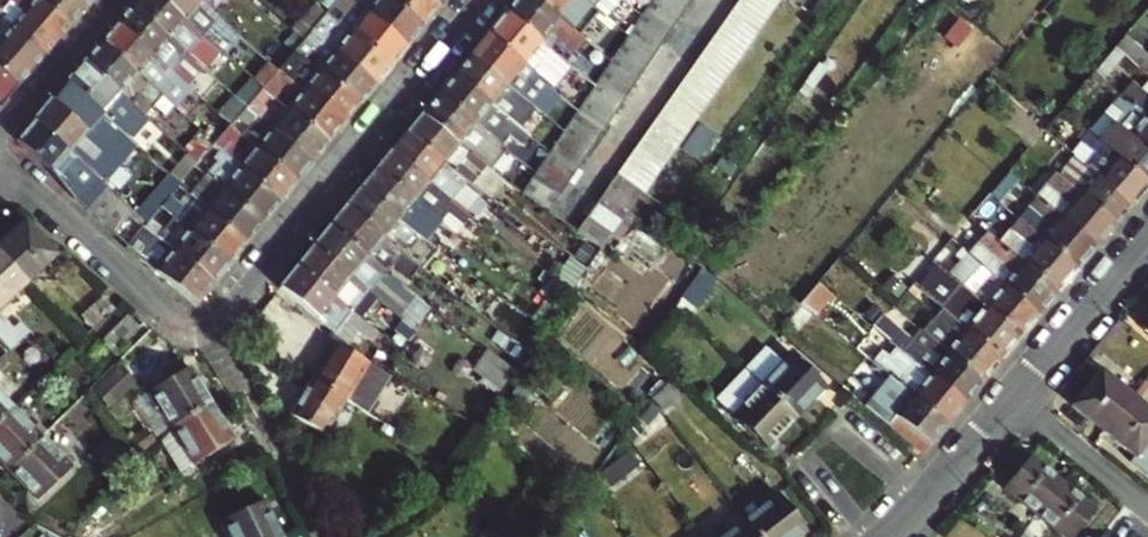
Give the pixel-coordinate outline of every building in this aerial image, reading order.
[(16,2),(26,11),(13,25),(47,54),(72,25),(43,0),(17,0),(16,2)] [(72,25),(93,0),(43,0),(72,25)] [(165,0),(137,0),(135,2),(191,50),(205,34),(165,0)] [(205,34),(219,46),(235,27),(202,0),(165,0),(205,34)] [(366,14),(348,0),(339,0),(332,8),(327,14),(340,25),(349,14),(359,23),(351,33),(392,67),(408,48),(366,14)] [(391,0),(371,0),(375,4),(366,14),(408,48),(425,27),(391,0)] [(429,0),(391,0),(425,27),(440,9),(429,0)] [(440,9),(447,0),(429,0),(440,9)] [(538,0),(515,0),(504,13),(543,44),(552,33),(572,49),(582,57),(592,44),(581,35),(563,20),(538,0)] [(584,0),(538,0),(563,20),(571,10),(589,25),(596,31),(606,18),(596,10),(584,0)] [(596,10),(604,0),(584,0),(596,10)] [(778,0),(740,0),(619,173),(644,190),(775,4),(778,0)] [(647,12),(673,31),(683,16),(661,0),(655,0),(647,12)] [(688,0),(661,0),(683,16),(692,3),(688,0)] [(191,50),(135,2),(118,22),(182,79),(189,71),(180,63),(186,57),(191,50)] [(0,21),(0,106),(1,108),(47,54),(13,25),(4,17),(8,11),(0,4),(0,21)] [(638,26),(645,15),(634,6),(617,27),(630,37),(638,26)] [(581,35),(589,25),(571,10),(563,20),(581,35)] [(645,15),(638,26),(664,45),(673,31),(647,12),(645,15)] [(504,13),(486,36),(551,88),(580,112),(583,108),(592,94),(597,87),(567,63),(562,69),(544,54),(536,52),(543,44),(504,13)] [(333,34),(340,25),(327,14),(322,21),(327,26),(325,28),(333,34)] [(182,79),(118,22),(104,39),(164,95),(172,102),(179,95),(175,92),(184,81),(182,79)] [(630,37),(629,40),(655,59),(664,45),(638,26),(630,37)] [(247,38),(235,27),(219,46),(223,49),(231,56),(247,38)] [(392,67),(351,33),(335,53),(376,87),(392,67)] [(563,60),(572,49),(552,33),(543,44),(563,60)] [(205,34),(191,50),(209,65),(223,49),(219,46),(205,34)] [(486,36),(470,55),(535,107),(551,88),(486,36)] [(1124,37),(1114,47),(1125,56),(1147,76),(1147,57),(1124,37)] [(164,95),(104,39),(85,60),(132,103),(141,92),(155,105),(164,95)] [(655,59),(629,40),(620,53),(646,72),(655,59)] [(282,67),(294,53),(286,46),(274,60),(282,67)] [(1095,70),(1105,79),(1125,56),(1114,47),(1095,70)] [(191,50),(186,57),(247,109),(252,103),(244,95),(209,65),(191,50)] [(335,53),(320,71),(361,104),(376,87),(335,53)] [(614,62),(611,66),(637,85),(646,72),(620,53),(614,62)] [(535,107),(470,55),(454,75),(492,106),(500,97),(527,118),(535,107)] [(132,103),(85,60),(69,79),(105,112),(137,142),(142,137),(153,123),(132,103)] [(282,67),(274,60),(258,79),(266,86),(272,80),(279,71),(282,67)] [(637,85),(611,66),(601,81),(627,101),(637,85)] [(279,71),(272,80),(297,100),(304,91),(279,71)] [(320,71),(304,91),(344,125),(361,104),(320,71)] [(454,75),(438,94),(476,126),(484,116),(522,147),(531,137),(529,135),(519,127),(492,106),(454,75)] [(53,99),(89,132),(105,112),(69,79),(53,99)] [(266,86),(258,79),(244,95),(252,103),(254,101),(262,91),(266,86)] [(627,101),(601,81),(597,87),(592,94),(618,113),(627,101)] [(1125,95),(1147,115),(1147,96),(1143,91),(1134,84),(1125,95)] [(344,125),(304,91),(297,100),(287,111),(328,144),(344,125)] [(421,115),(459,145),(467,136),(478,145),(493,158),(503,147),(476,126),(438,94),(421,115)] [(592,94),(583,108),(609,128),(618,113),(592,94)] [(1125,95),(1092,134),(1108,147),(1147,181),(1147,115),(1125,95)] [(500,97),(492,106),(519,127),(523,122),(527,118),(500,97)] [(53,99),(36,118),(89,168),(96,160),(111,173),(121,162),(89,132),(53,99)] [(252,103),(247,109),(273,130),(279,122),(254,101),(252,103)] [(535,107),(527,118),(559,144),(563,138),(567,132),(535,107)] [(240,118),(229,108),(223,115),(233,125),(240,118)] [(609,128),(583,108),(580,112),(574,122),(600,141),(609,128)] [(313,163),(273,130),(247,109),(240,118),(266,139),(258,149),(298,181),(313,163)] [(279,122),(273,130),(313,163),(328,144),(287,111),(279,122)] [(223,138),(231,128),(233,125),(223,115),(207,134),(218,144),(223,138)] [(471,154),(459,145),(421,115),(407,133),(462,177),(472,185),(487,167),(471,154)] [(89,168),(36,118),(18,139),(54,173),(73,196),(77,199),(97,176),(89,168)] [(1074,155),(1081,147),(1051,121),(1044,129),(1074,155)] [(523,122),(519,127),(529,135),(533,130),(523,122)] [(600,141),(574,122),(567,132),(563,138),(589,157),(600,141)] [(169,137),(153,123),(142,137),(157,151),(169,137)] [(223,138),(240,152),(249,142),(231,128),(223,138)] [(1074,155),(1044,129),(1036,138),(1066,164),(1074,155)] [(407,133),(392,150),(447,195),(462,177),(407,133)] [(1083,144),(1100,158),(1108,147),(1092,134),(1083,144)] [(471,154),(478,145),(467,136),(459,145),(471,154)] [(213,149),(240,170),(281,203),(298,181),(258,149),(249,160),(240,152),(223,138),(218,144),(213,149)] [(589,157),(563,138),(559,144),(554,151),(580,171),(589,157)] [(503,147),(493,158),(507,169),(516,158),(503,147)] [(1090,168),(1102,178),(1099,181),(1132,209),(1147,190),(1147,181),(1108,147),(1100,158),(1090,168)] [(447,195),(392,150),(376,170),(432,214),(447,195)] [(552,154),(544,166),(570,185),(580,171),(554,151),(552,154)] [(200,165),(189,156),(176,170),(188,179),(196,169),(200,165)] [(96,160),(89,168),(97,176),(104,182),(111,173),(96,160)] [(281,203),(240,170),(233,178),(218,166),(214,171),(203,162),(200,165),(196,169),(205,176),(223,190),(264,223),(281,203)] [(1066,164),(1058,174),(1118,225),(1132,209),(1099,181),(1094,188),(1082,178),(1066,164)] [(538,176),(535,179),(562,198),(570,185),(544,166),(538,176)] [(491,201),(505,181),(487,167),(472,185),(478,190),(491,201)] [(1090,168),(1082,178),(1094,188),(1099,181),(1102,178),(1090,168)] [(188,196),(205,176),(196,169),(188,179),(183,184),(179,189),(188,196)] [(432,214),(376,170),(361,188),(416,233),(432,214)] [(608,189),(632,207),(644,190),(619,173),(608,189)] [(1118,225),(1058,174),(1045,189),(1049,193),(1042,201),(1099,248),(1118,225)] [(89,211),(110,188),(104,182),(97,176),(77,199),(89,211)] [(472,185),(462,177),(447,195),(459,205),(464,208),(478,190),(472,185)] [(562,198),(535,179),(527,192),(553,211),(562,198)] [(167,204),(179,189),(170,180),(157,196),(167,204)] [(1034,181),(1028,189),(1037,197),(1043,189),(1034,181)] [(103,223),(123,201),(110,188),(89,211),(103,223)] [(361,188),(344,208),(400,253),(408,260),(413,264),(430,244),(416,233),(361,188)] [(247,244),(206,211),(200,205),(188,196),(179,189),(167,204),(161,210),(170,217),(182,202),(190,209),(178,224),(188,232),(231,266),(247,244)] [(598,204),(622,221),(629,210),(632,207),(608,189),(598,204)] [(264,223),(223,190),(214,201),(206,211),(247,244),(264,223)] [(451,215),(459,205),(447,195),(432,214),(444,224),(461,238),(468,229),(451,215)] [(208,196),(200,205),(206,211),(214,201),(208,196)] [(1041,220),(1031,231),(1079,271),(1099,248),(1042,201),(1039,198),(1029,210),(1041,220)] [(136,213),(123,201),(103,223),(117,236),(136,213)] [(587,218),(611,236),(622,221),(598,204),(587,218)] [(344,208),(329,227),(392,277),(395,273),(389,267),(400,253),(344,208)] [(975,209),(968,218),(980,227),(986,219),(975,209)] [(1020,221),(1031,231),(1041,220),(1029,210),(1020,221)] [(130,247),(146,229),(149,225),(136,213),(117,236),(130,247)] [(434,237),(444,224),(432,214),(416,233),(430,244),(437,250),(442,244),(434,237)] [(602,249),(611,236),(587,218),(578,231),(602,249)] [(1079,271),(1031,231),(1020,221),(1009,234),(1019,244),(1011,253),(1024,264),(1060,294),(1079,271)] [(29,284),(58,257),(26,224),(0,247),(0,253),(29,284)] [(312,248),(375,298),(393,311),(405,321),(421,301),(392,277),(329,227),(312,248)] [(166,246),(146,229),(130,247),(128,250),(198,306),(214,286),(172,251),(166,246)] [(180,242),(172,251),(214,286),(231,266),(188,232),(180,242)] [(1000,244),(1011,253),(1019,244),(1009,234),(1000,244)] [(172,251),(180,242),(174,238),(166,246),(172,251)] [(358,318),(375,298),(312,248),(296,268),(358,318)] [(960,263),(948,277),(961,287),(986,308),(994,299),(972,280),(983,267),(962,249),(955,258),(960,263)] [(941,250),(930,262),(939,269),(949,257),(941,250)] [(0,253),(0,311),(29,284),(0,253)] [(426,274),(413,264),(408,260),(399,270),(417,285),(426,274)] [(1060,294),(1024,264),(1005,286),(1041,316),(1060,294)] [(994,299),(986,308),(1022,339),(1041,316),(1005,286),(983,267),(972,280),(994,299)] [(372,341),(377,334),(358,318),(296,268),(280,288),(342,338),(349,329),(345,326),(348,321),(372,341)] [(939,288),(951,299),(961,287),(948,277),(939,288)] [(911,284),(906,290),(921,303),(926,296),(911,284)] [(976,320),(967,330),(1003,361),(1022,339),(986,308),(961,287),(951,299),(976,320)] [(102,300),(86,314),(95,324),(111,310),(102,300)] [(395,333),(405,321),(393,311),(383,323),(395,333)] [(955,345),(949,353),(985,382),(1003,361),(967,330),(945,312),(932,326),(955,345)] [(118,352),(141,330),(129,317),(105,339),(118,352)] [(899,329),(891,322),(883,332),(891,339),(899,329)] [(0,327),(0,344),(8,353),(28,335),(20,326),(10,334),(2,325),(0,327)] [(949,353),(955,345),(932,326),(926,334),(949,353)] [(891,339),(932,373),(967,403),(985,382),(949,353),(940,363),(899,329),(891,339)] [(349,400),(372,365),(336,342),(313,379),(349,400)] [(869,372),(877,362),(859,348),(851,357),(869,372)] [(794,355),(765,386),(800,418),(829,388),(794,355)] [(519,376),(493,356),(481,372),(508,392),(519,376)] [(119,369),(94,392),(109,408),(134,384),(119,369)] [(212,404),(191,369),(151,394),(173,429),(212,404)] [(1106,431),(1135,396),(1104,370),(1075,405),(1106,431)] [(967,403),(932,373),(915,394),(950,423),(967,403)] [(915,394),(894,376),(885,387),(906,404),(915,394)] [(349,400),(313,379),(291,414),(327,436),(349,400)] [(770,449),(800,418),(765,386),(736,415),(770,449)] [(950,423),(915,394),(906,404),(885,387),(868,408),(924,454),(950,423)] [(15,410),(0,394),(0,425),(15,410)] [(173,429),(151,394),(136,402),(161,441),(173,429)] [(1106,431),(1139,457),(1147,446),(1147,406),(1135,396),(1106,431)] [(365,398),(360,407),(366,410),(361,420),(371,427),(382,434),(393,416),(365,398)] [(173,429),(196,466),(235,442),(212,404),(173,429)] [(360,407),(354,416),(361,420),(366,410),(360,407)] [(15,410),(0,425),(0,462),(10,472),(43,439),(15,410)] [(389,439),(400,420),(393,416),(382,434),(389,439)] [(382,434),(371,427),(364,438),(375,444),(382,434)] [(660,448),(647,432),(636,441),(649,457),(660,448)] [(72,469),(43,439),(10,472),(39,502),(72,469)] [(1039,516),(1065,484),(1032,456),(1006,488),(1039,516)] [(1097,511),(1065,484),(1039,516),(1064,536),(1076,536),(1097,511)] [(763,536),(803,536),(809,532),(779,493),(748,518),(763,536)] [(266,502),(223,522),(230,536),(283,536),(266,502)] [(748,518),(723,536),(763,536),(748,518)]
